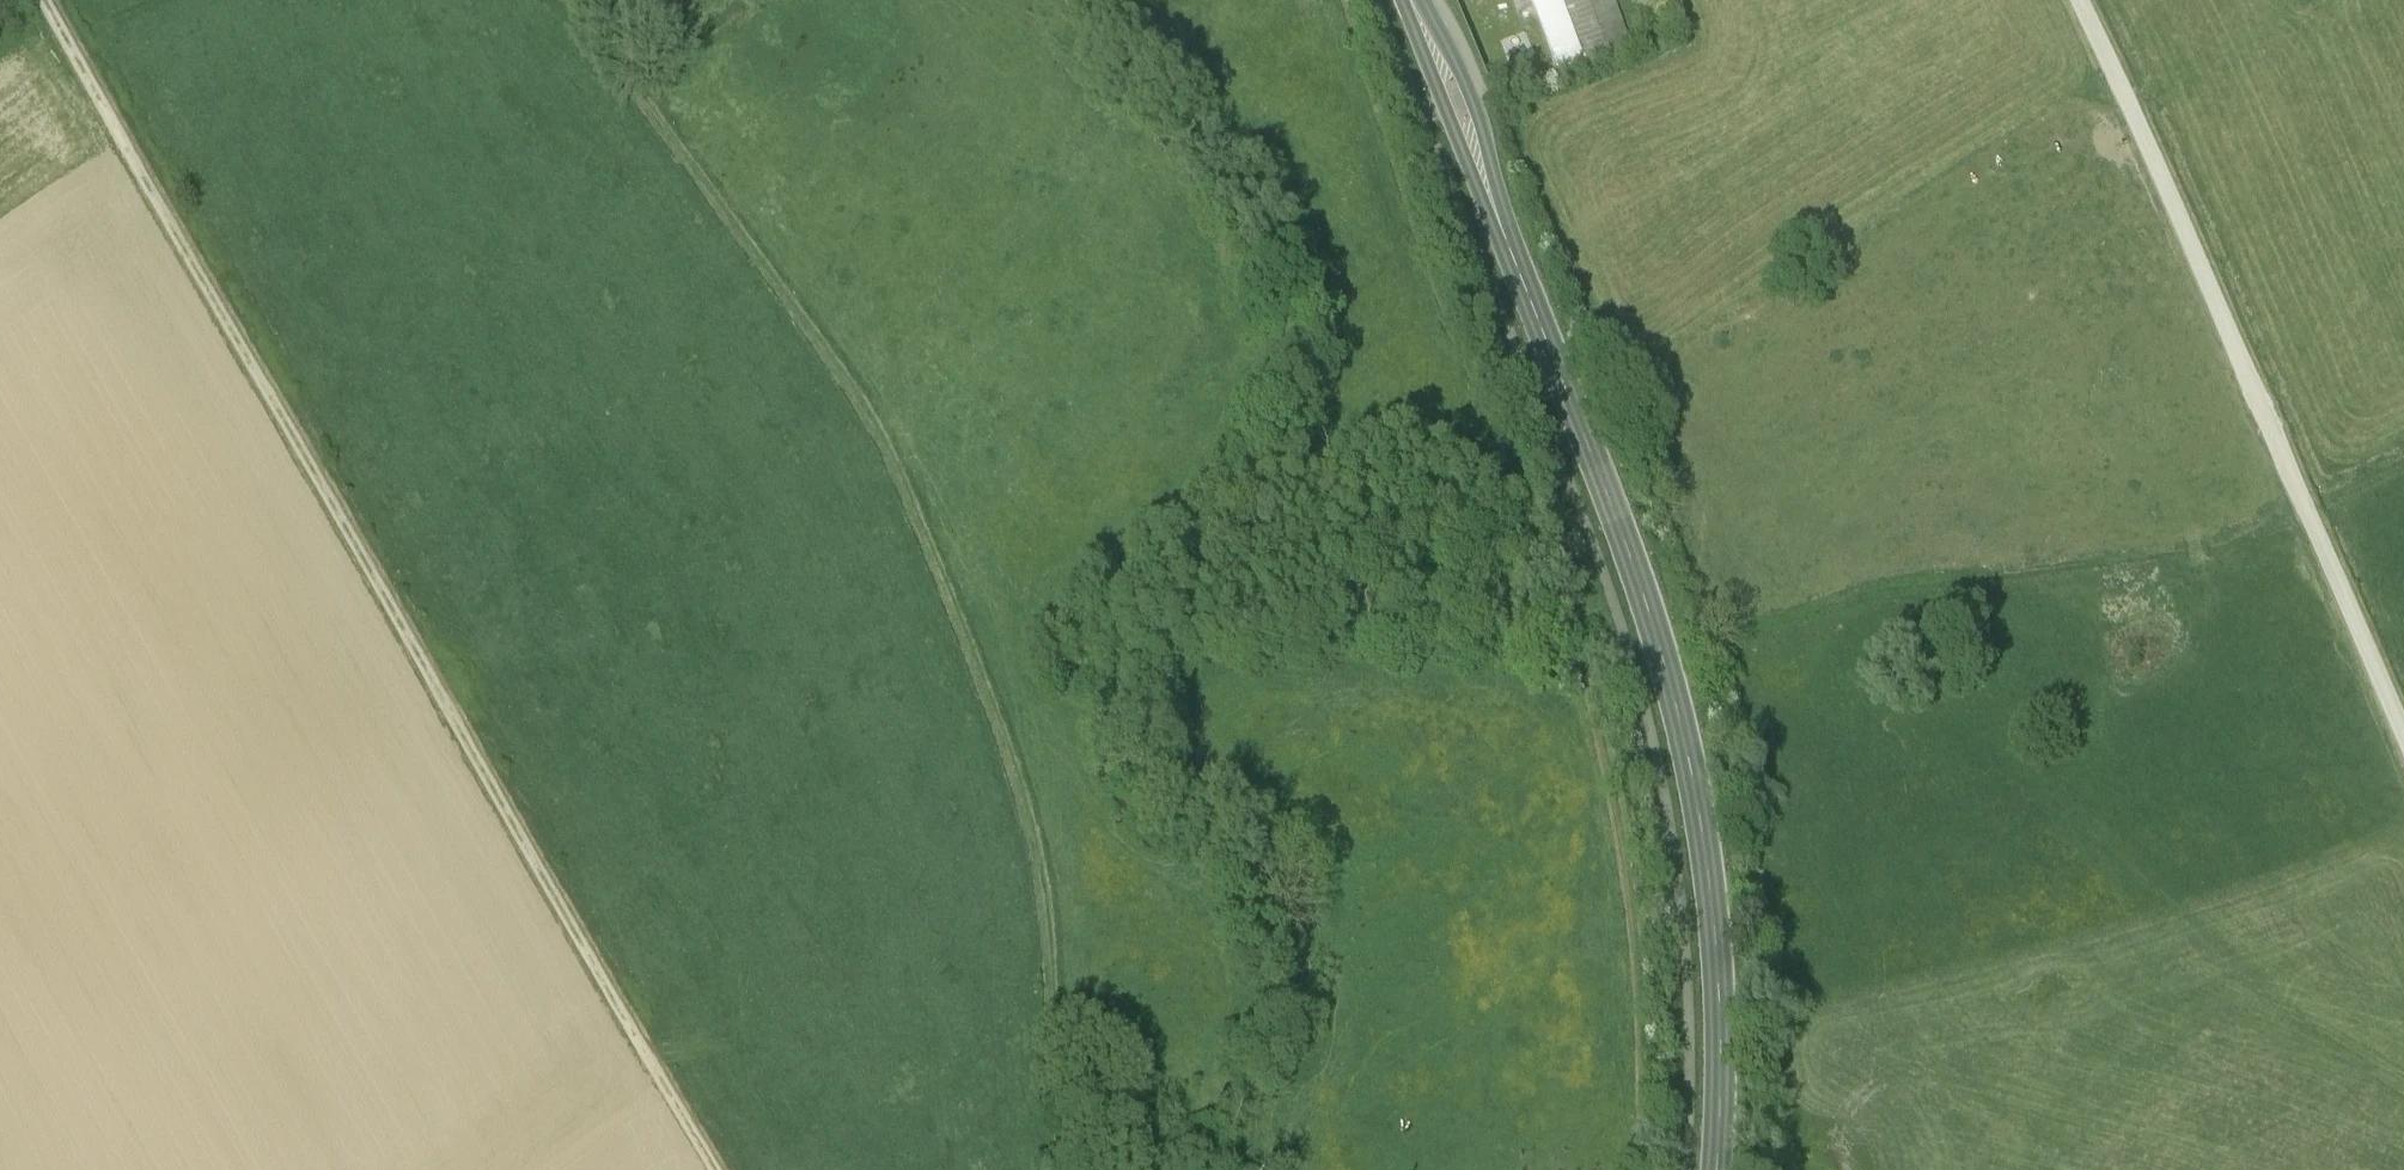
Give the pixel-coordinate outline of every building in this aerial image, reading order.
[(1560,82),(1612,63),(1609,56),(1631,47),(1613,0),(1530,0),(1560,82)]
